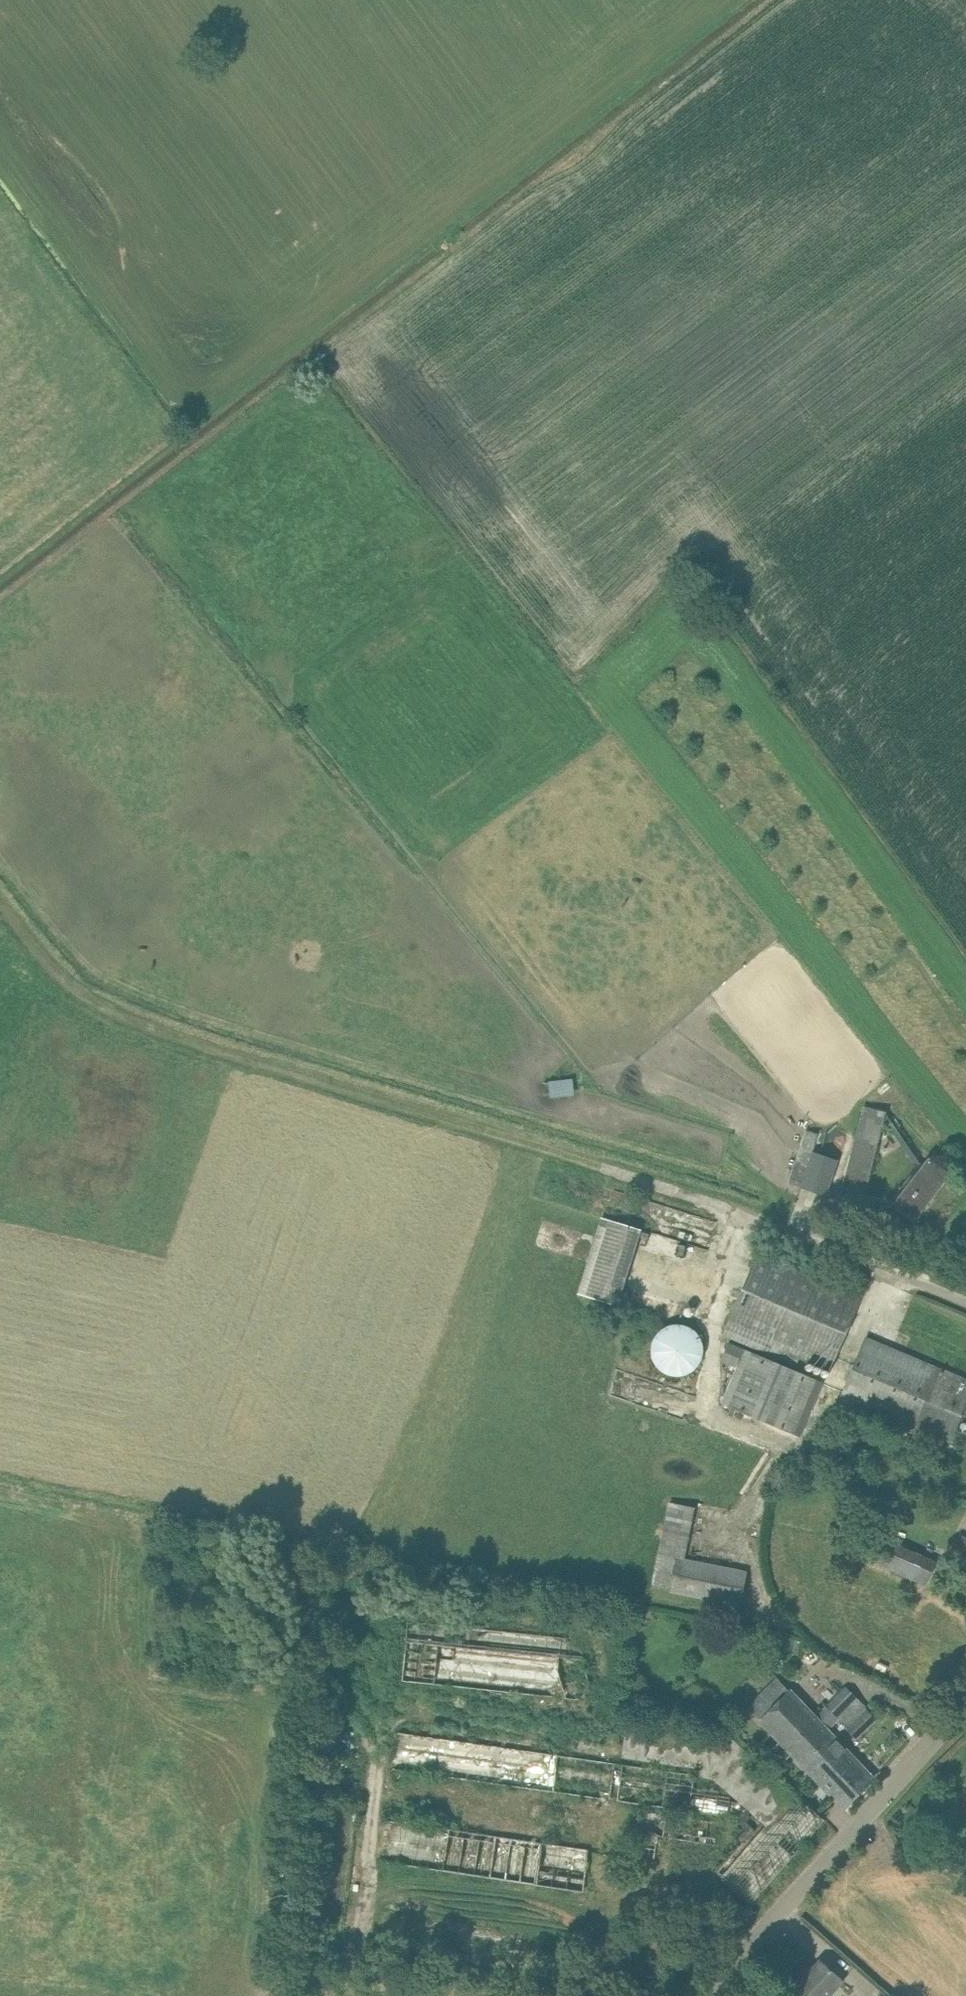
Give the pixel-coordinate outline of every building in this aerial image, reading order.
[(572,1077),(546,1078),(546,1094),(572,1093),(572,1077)] [(864,1106),(844,1188),(864,1193),(884,1111),(864,1106)] [(806,1133),(789,1182),(822,1194),(833,1160),(815,1154),(821,1138),(806,1133)] [(928,1158),(894,1202),(915,1219),(950,1174),(928,1158)] [(599,1215),(574,1291),(613,1304),(638,1228),(599,1215)] [(830,1370),(862,1295),(758,1252),(750,1270),(722,1336),(795,1367),(799,1357),(830,1370)] [(666,1327),(659,1332),(655,1338),(652,1346),(652,1353),(653,1360),(656,1366),(662,1372),(669,1376),(676,1377),(683,1377),(691,1375),(696,1371),(700,1364),(703,1357),(704,1350),(702,1342),(699,1336),(693,1331),(687,1327),(680,1325),(672,1325),(666,1327)] [(865,1337),(853,1366),(833,1413),(851,1421),(855,1411),(905,1431),(947,1449),(948,1446),(956,1449),(961,1436),(954,1433),(960,1419),(965,1421),(965,1379),(865,1337)] [(728,1343),(721,1360),(737,1367),(721,1404),(780,1429),(802,1438),(824,1383),(803,1374),(743,1349),(743,1350),(728,1343)] [(696,1505),(668,1500),(652,1587),(744,1604),(750,1569),(686,1557),(696,1505)] [(925,1585),(936,1561),(887,1540),(877,1565),(925,1585)] [(430,1640),(405,1637),(401,1679),(576,1697),(581,1652),(431,1637),(430,1640)] [(814,1717),(776,1677),(758,1695),(858,1793),(873,1778),(858,1764),(829,1733),(840,1722),(856,1739),(876,1720),(862,1706),(844,1688),(814,1717)] [(758,1695),(747,1706),(829,1794),(844,1808),(858,1793),(758,1695)] [(711,1778),(761,1822),(760,1824),(758,1822),(754,1827),(742,1842),(716,1871),(752,1903),(825,1819),(809,1806),(731,1734),(626,1719),(622,1747),(621,1757),(699,1769),(699,1775),(711,1778)] [(394,1739),(393,1765),(427,1766),(427,1740),(394,1739)] [(377,1859),(583,1893),(589,1854),(384,1820),(377,1859)] [(803,1978),(800,1975),(788,1988),(797,1995),(829,1995),(843,1981),(819,1960),(803,1978)]
